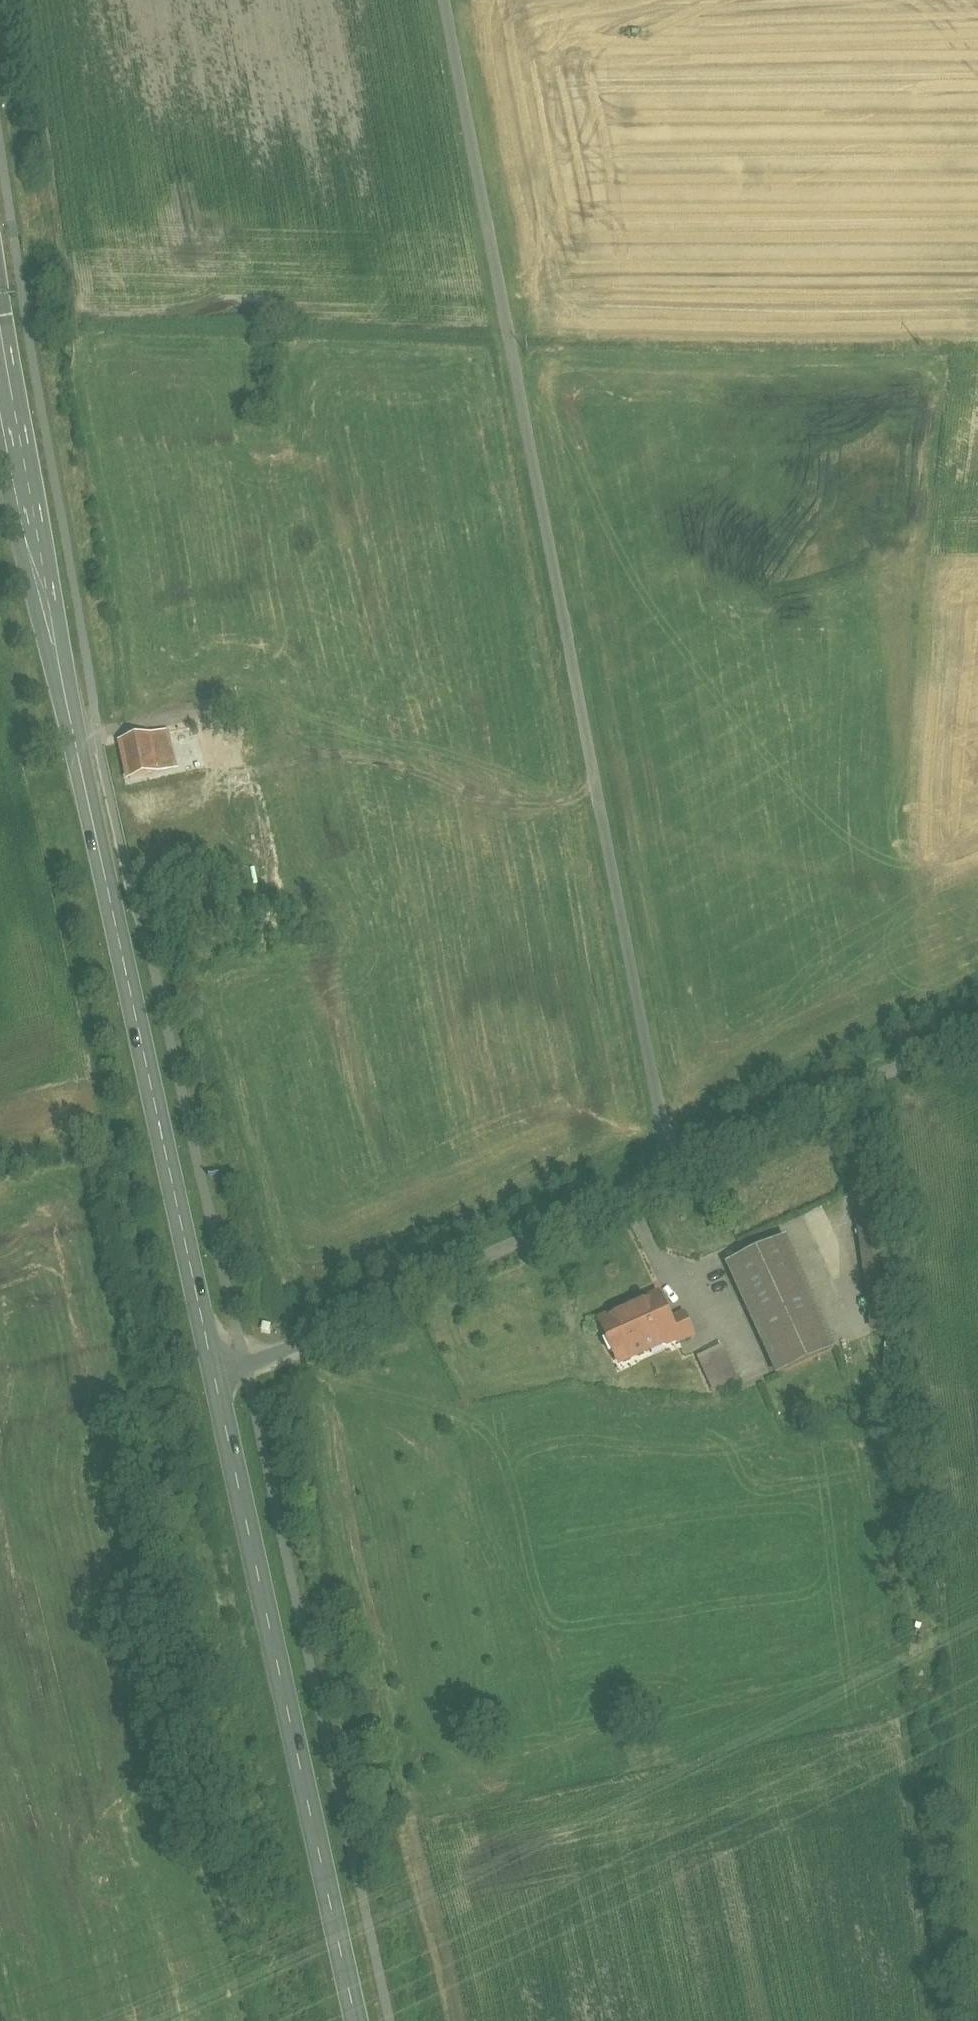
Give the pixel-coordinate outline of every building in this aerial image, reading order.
[(166,733),(123,742),(131,779),(175,769),(166,733)] [(835,1350),(785,1239),(729,1265),(780,1375),(835,1350)] [(671,1321),(660,1296),(601,1323),(609,1340),(607,1345),(609,1352),(615,1354),(617,1357),(629,1352),(638,1355),(677,1338),(679,1342),(693,1336),(684,1315),(671,1321)] [(713,1394),(739,1385),(726,1345),(700,1354),(713,1394)]
